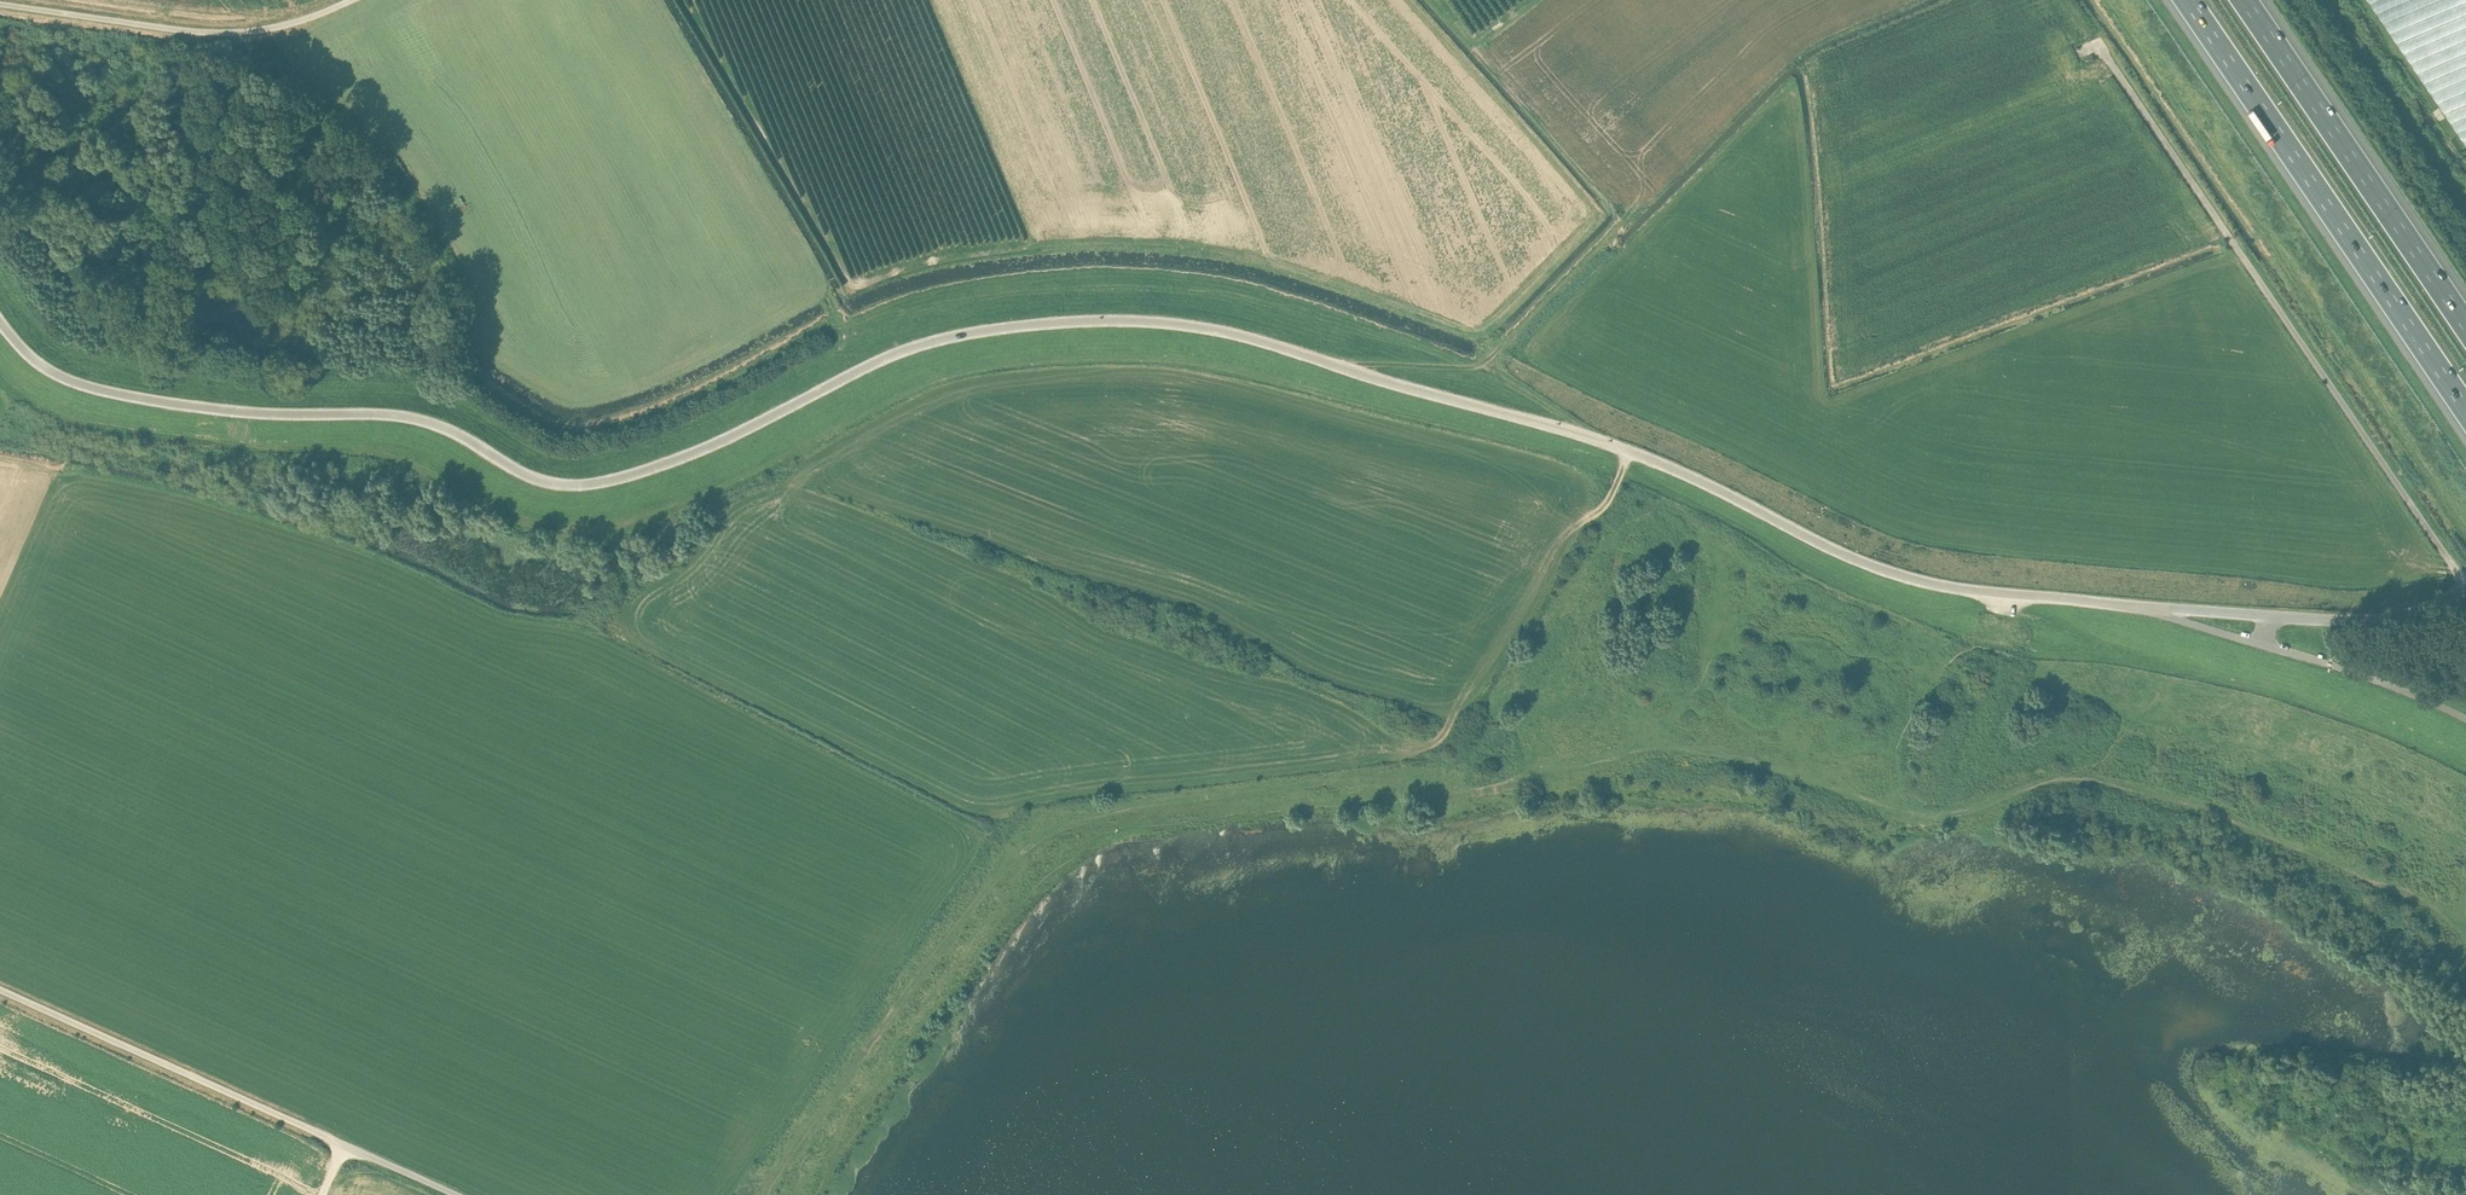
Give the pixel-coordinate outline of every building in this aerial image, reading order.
[(2461,306),(2465,303),(2465,296),(2458,282),(2450,287),(2461,306)]
